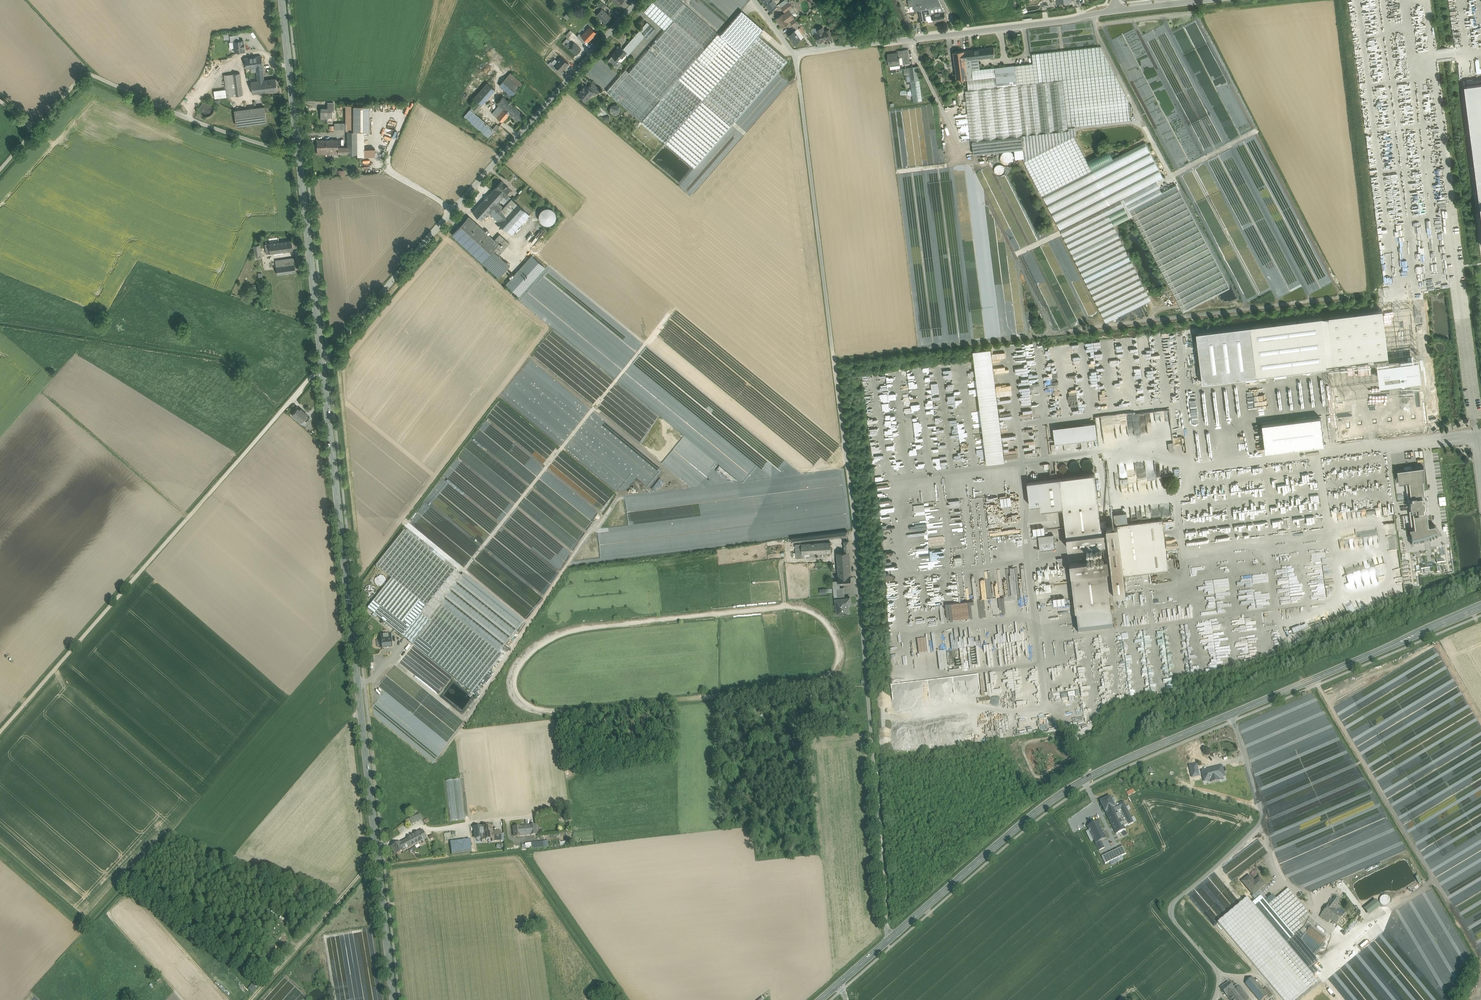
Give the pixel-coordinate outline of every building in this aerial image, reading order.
[(680,0),(654,0),(652,2),(674,21),(673,22),(704,48),(717,33),(680,0)] [(765,2),(770,10),(777,5),(773,0),(768,0),(765,2)] [(909,5),(914,5),(915,10),(919,9),(922,21),(927,20),(926,16),(925,11),(929,10),(929,8),(930,7),(928,0),(908,0),(909,5)] [(674,21),(652,2),(644,12),(665,30),(673,22),(674,21)] [(789,2),(781,7),(785,12),(789,9),(789,10),(793,7),(789,2)] [(600,5),(596,10),(599,12),(597,15),(605,22),(610,15),(603,9),(603,8),(600,5)] [(930,7),(929,8),(929,10),(930,15),(933,14),(933,13),(944,11),(942,5),(930,7)] [(785,12),(783,14),(776,18),(782,27),(789,22),(791,20),(795,17),(789,10),(789,9),(785,12)] [(727,41),(742,54),(758,35),(763,29),(741,10),(720,35),(727,41)] [(944,11),(933,13),(933,14),(930,15),(926,16),(927,20),(934,19),(934,22),(941,21),(946,20),(945,16),(944,11)] [(797,20),(795,17),(791,20),(793,23),(792,24),(794,26),(799,23),(798,20),(797,20)] [(647,22),(633,37),(639,42),(645,35),(642,33),(650,24),(647,22)] [(673,22),(665,30),(696,57),(704,48),(673,22)] [(582,35),(588,41),(596,32),(589,27),(582,35)] [(822,27),(816,29),(818,33),(815,34),(818,42),(826,39),(826,40),(827,40),(825,34),(822,27)] [(797,29),(789,35),(795,43),(801,39),(804,36),(802,33),(798,28),(797,29)] [(695,58),(664,31),(656,40),(687,67),(695,58)] [(704,48),(696,57),(706,66),(727,41),(720,35),(717,33),(704,48)] [(742,54),(665,142),(694,168),(787,61),(758,35),(742,54)] [(639,42),(633,37),(628,43),(634,48),(639,42)] [(234,41),(234,42),(234,47),(235,52),(245,50),(243,40),(240,40),(234,41)] [(695,58),(687,67),(688,67),(686,69),(678,77),(679,78),(677,79),(670,88),(669,89),(668,89),(661,98),(641,121),(665,142),(742,54),(727,41),(706,66),(696,57),(695,59),(695,58)] [(581,49),(574,42),(571,45),(568,42),(565,45),(576,55),(581,49)] [(655,42),(651,46),(656,51),(660,46),(655,42)] [(634,48),(628,43),(625,47),(631,52),(634,48)] [(620,46),(612,55),(612,56),(608,60),(617,67),(621,63),(619,61),(626,52),(628,54),(631,52),(625,47),(623,49),(620,46)] [(651,46),(647,50),(653,55),(656,51),(651,46)] [(686,69),(660,46),(656,51),(653,55),(678,77),(686,69)] [(980,69),(971,70),(972,78),(967,79),(968,90),(1063,80),(1115,74),(1101,46),(1032,54),(1033,63),(980,69)] [(994,47),(975,49),(976,58),(978,58),(995,56),(994,47)] [(975,49),(963,50),(963,51),(954,52),(957,80),(967,79),(972,78),(971,70),(980,69),(978,58),(976,58),(975,49)] [(898,53),(892,54),(892,53),(887,54),(889,66),(900,64),(899,57),(904,57),(903,50),(898,50),(898,53)] [(677,79),(646,52),(639,61),(670,88),(677,79)] [(261,56),(245,58),(247,68),(256,67),(262,66),(261,56)] [(554,64),(554,65),(557,68),(561,71),(569,63),(561,56),(554,64)] [(668,89),(637,62),(630,71),(661,98),(668,89)] [(918,66),(908,68),(913,102),(922,101),(918,66)] [(661,98),(630,71),(629,72),(625,69),(606,91),(641,121),(661,98)] [(240,73),(232,74),(234,91),(242,90),(240,73)] [(232,74),(224,75),(226,89),(227,96),(235,95),(234,91),(232,74)] [(1115,74),(1063,80),(1068,127),(1075,126),(1131,120),(1129,101),(1115,74)] [(507,76),(499,85),(512,96),(520,87),(507,76)] [(276,78),(265,79),(266,92),(277,90),(276,78)] [(258,80),(251,81),(252,93),(266,92),(265,79),(264,80),(258,80)] [(968,90),(965,91),(971,141),(1021,136),(1023,135),(1068,130),(1068,127),(1063,80),(968,90)] [(477,100),(472,107),(476,111),(495,89),(487,82),(474,97),(477,100)] [(599,89),(592,83),(588,87),(593,91),(591,93),(594,95),(599,89)] [(1464,85),(1479,204),(1480,204),(1480,83),(1464,85)] [(584,87),(583,87),(580,90),(581,91),(578,94),(585,100),(588,97),(588,98),(590,95),(591,93),(593,91),(588,87),(586,85),(584,87)] [(226,89),(214,90),(215,98),(227,96),(226,89)] [(503,109),(496,117),(503,122),(509,114),(515,107),(503,96),(497,103),(499,105),(503,109)] [(214,112),(214,109),(214,106),(212,104),(210,102),(207,102),(204,102),(202,104),(200,106),(200,109),(200,112),(202,114),(204,116),(207,116),(210,116),(212,114),(214,112)] [(328,108),(321,108),(321,116),(332,117),(332,110),(334,110),(334,103),(328,102),(328,108)] [(929,139),(931,143),(933,158),(936,162),(936,158),(939,157),(937,143),(943,142),(937,104),(909,108),(914,109),(917,125),(911,115),(910,124),(911,129),(910,131),(914,132),(915,134),(915,138),(916,138),(917,133),(919,137),(919,139),(920,141),(924,142),(924,138),(926,141),(929,139)] [(370,105),(345,105),(345,130),(347,130),(347,131),(357,130),(364,130),(370,130),(370,105)] [(499,105),(492,113),(496,117),(503,109),(499,105)] [(264,106),(235,110),(237,125),(266,121),(265,112),(265,107),(264,106)] [(523,114),(515,107),(509,114),(517,121),(523,114)] [(489,125),(470,109),(464,116),(483,133),(489,125)] [(493,128),(489,125),(483,133),(489,138),(499,126),(497,124),(493,128)] [(1068,130),(1023,135),(1021,136),(1024,161),(1074,135),(1076,134),(1075,126),(1068,127),(1068,130)] [(357,130),(347,131),(348,147),(348,154),(357,154),(357,130)] [(364,130),(357,130),(357,154),(361,153),(361,156),(375,156),(375,148),(364,149),(364,130)] [(1074,135),(1024,161),(1042,195),(1043,195),(1092,169),(1074,135)] [(326,140),(317,140),(317,151),(326,150),(326,140)] [(338,147),(338,140),(326,140),(326,150),(326,154),(348,154),(348,147),(338,147)] [(1146,143),(1092,170),(1092,169),(1043,195),(1061,229),(1163,177),(1146,143)] [(1013,162),(1011,150),(1002,152),(1002,156),(1005,156),(1005,160),(1004,160),(1004,163),(1013,162)] [(1004,164),(994,165),(994,173),(1004,173),(1004,164)] [(510,189),(501,180),(494,188),(503,196),(506,193),(510,189)] [(525,211),(506,193),(503,196),(494,188),(472,212),(482,220),(489,212),(498,221),(496,223),(497,222),(507,230),(525,211)] [(555,219),(556,216),(555,213),(554,211),(551,209),(549,208),(546,208),(543,209),(541,211),(539,213),(539,216),(539,219),(541,222),(543,223),(546,224),(549,224),(551,223),(554,222),(555,219)] [(529,215),(525,211),(507,230),(511,235),(529,215)] [(495,240),(469,216),(466,219),(491,243),(495,240)] [(491,243),(466,219),(460,226),(491,254),(494,250),(496,248),(491,243)] [(491,254),(460,226),(452,234),(482,262),(491,254)] [(495,240),(491,243),(496,248),(505,238),(500,234),(495,240)] [(505,238),(496,248),(501,252),(509,243),(505,238)] [(291,240),(284,241),(285,251),(293,250),(291,240)] [(284,241),(265,244),(266,254),(285,251),(284,241)] [(260,244),(253,245),(255,255),(261,254),(260,244)] [(498,255),(494,250),(491,254),(482,262),(498,277),(510,265),(498,255)] [(506,284),(519,295),(544,267),(532,255),(506,284)] [(294,263),(276,265),(277,274),(296,272),(294,263)] [(1429,295),(1428,297),(1430,300),(1432,337),(1436,338),(1441,338),(1448,342),(1450,346),(1455,346),(1450,319),(1448,298),(1443,294),(1429,295)] [(1382,309),(1328,316),(1334,366),(1388,359),(1382,309)] [(1321,317),(1250,326),(1256,375),(1328,367),(1321,317)] [(991,348),(973,350),(987,463),(1004,461),(991,348)] [(1419,417),(1435,415),(1434,407),(1417,410),(1419,417)] [(305,414),(297,408),(292,414),(299,420),(302,417),(305,414)] [(1262,424),(1266,451),(1324,444),(1320,417),(1262,424)] [(1420,420),(1411,421),(1413,433),(1422,432),(1420,420)] [(1411,421),(1381,425),(1383,438),(1413,433),(1411,421)] [(1085,429),(1054,433),(1055,443),(1097,438),(1095,422),(1084,423),(1085,429)] [(1088,471),(1093,462),(1087,459),(1085,464),(1086,465),(1084,468),(1088,471)] [(1063,476),(1075,475),(1074,470),(1075,470),(1075,466),(1073,467),(1072,463),(1064,464),(1065,473),(1063,473),(1063,476)] [(1424,479),(1424,465),(1423,465),(1423,466),(1412,467),(1411,465),(1404,466),(1404,468),(1397,469),(1399,482),(1406,481),(1408,499),(1410,499),(1412,509),(1409,510),(1412,527),(1410,527),(1412,547),(1413,547),(1412,545),(1415,544),(1419,543),(1423,542),(1429,541),(1436,538),(1441,535),(1435,524),(1429,525),(1426,508),(1427,508),(1428,506),(1428,504),(1428,502),(1428,501),(1427,499),(1426,496),(1425,497),(1423,479),(1424,479)] [(1094,473),(1059,478),(1063,507),(1066,536),(1107,531),(1106,525),(1106,519),(1100,520),(1094,473)] [(1059,478),(1027,481),(1030,505),(1040,504),(1041,510),(1063,507),(1059,478)] [(1162,518),(1117,524),(1124,574),(1168,569),(1162,518)] [(1106,525),(1107,531),(1108,543),(1110,557),(1112,569),(1114,593),(1126,591),(1124,574),(1117,524),(1106,525)] [(392,579),(368,609),(403,637),(455,572),(404,531),(376,567),(392,579)] [(1107,531),(1066,536),(1068,548),(1103,544),(1108,543),(1107,531)] [(1037,535),(1038,548),(1040,548),(1040,543),(1053,542),(1052,534),(1037,535)] [(822,542),(802,543),(802,553),(813,552),(823,552),(822,542)] [(831,542),(822,542),(823,552),(813,552),(813,554),(831,553),(831,542)] [(845,551),(836,552),(838,571),(851,570),(849,551),(845,551)] [(1104,558),(1070,562),(1071,574),(1112,569),(1110,557),(1104,558)] [(1112,569),(1071,574),(1078,633),(1113,628),(1109,593),(1114,593),(1112,569)] [(851,570),(838,571),(839,580),(833,581),(834,587),(839,586),(839,584),(851,583),(851,570)] [(455,572),(403,637),(413,645),(431,623),(429,620),(440,605),(462,578),(455,572)] [(440,605),(499,653),(524,622),(464,574),(462,578),(440,605)] [(845,597),(838,598),(838,603),(836,603),(840,613),(849,612),(848,602),(850,602),(850,597),(845,597)] [(431,623),(491,670),(503,655),(499,653),(440,605),(429,620),(431,623)] [(491,670),(431,623),(413,645),(472,693),(491,670)] [(1292,634),(1307,629),(1306,625),(1290,629),(1292,634)] [(391,634),(380,635),(382,648),(392,647),(391,634)] [(395,666),(391,671),(394,674),(397,670),(401,673),(403,672),(395,666)] [(988,689),(988,687),(969,686),(969,685),(958,684),(956,685),(955,697),(959,697),(961,696),(965,696),(965,692),(969,690),(970,690),(969,695),(968,696),(970,696),(970,691),(975,691),(975,697),(979,694),(979,693),(982,693),(984,691),(988,692),(988,693),(990,692),(990,689),(988,689)] [(1034,718),(1020,720),(1022,733),(1030,732),(1029,726),(1026,727),(1025,724),(1031,723),(1030,720),(1034,719),(1034,718)] [(1061,729),(1082,725),(1081,723),(1083,722),(1083,719),(1060,723),(1061,729)] [(1196,763),(1189,765),(1192,776),(1198,775),(1196,763)] [(1222,765),(1201,771),(1204,782),(1209,781),(1210,783),(1220,780),(1220,778),(1225,777),(1222,765)] [(465,819),(460,779),(445,781),(450,821),(465,819)] [(1110,797),(1101,802),(1106,812),(1115,807),(1115,806),(1118,805),(1117,802),(1113,804),(1110,797)] [(1118,805),(1115,806),(1115,807),(1106,812),(1116,834),(1126,830),(1124,827),(1133,823),(1123,802),(1118,805)] [(1413,837),(1430,865),(1428,856),(1431,854),(1429,854),(1429,851),(1427,850),(1426,847),(1425,847),(1424,842),(1423,840),(1420,842),(1416,836),(1416,835),(1414,835),(1414,834),(1415,828),(1412,830),(1409,827),(1409,825),(1407,822),(1406,823),(1404,817),(1402,818),(1402,819),(1411,834),(1412,833),(1413,837)] [(1099,821),(1088,827),(1096,844),(1101,841),(1107,838),(1104,832),(1099,821)] [(536,825),(513,827),(514,837),(537,835),(536,825)] [(481,827),(474,828),(475,835),(476,839),(482,838),(482,839),(485,839),(486,840),(488,840),(489,839),(492,838),(492,832),(491,826),(491,827),(487,827),(481,827)] [(408,839),(400,843),(404,851),(426,839),(422,831),(407,838),(408,839)] [(501,832),(492,832),(492,838),(492,841),(502,841),(501,832)] [(470,840),(450,842),(452,855),(472,852),(470,840)] [(548,841),(531,843),(531,848),(531,850),(549,848),(548,841)] [(400,843),(391,847),(395,855),(404,851),(400,843)] [(1123,847),(1109,854),(1109,853),(1102,857),(1105,864),(1126,854),(1123,847)] [(1285,878),(1294,874),(1296,879),(1301,877),(1299,872),(1295,873),(1294,870),(1284,873),(1285,878)] [(1255,883),(1249,876),(1242,882),(1253,895),(1252,896),(1256,900),(1260,897),(1259,896),(1260,895),(1257,892),(1265,885),(1260,878),(1255,883)] [(1260,913),(1240,929),(1297,997),(1317,980),(1313,976),(1286,944),(1304,929),(1305,928),(1310,918),(1311,916),(1288,889),(1274,900),(1274,901),(1268,905),(1260,913)] [(1256,900),(1252,904),(1260,913),(1268,905),(1266,902),(1261,896),(1260,897),(1256,900)] [(1390,897),(1382,896),(1381,904),(1389,905),(1390,897)] [(1339,901),(1335,897),(1329,905),(1337,911),(1340,906),(1337,904),(1339,901)] [(1248,898),(1218,923),(1230,937),(1239,930),(1240,929),(1260,913),(1252,904),(1248,898)] [(1376,900),(1364,909),(1369,916),(1381,907),(1376,900)] [(1329,905),(1322,913),(1330,919),(1337,911),(1329,905)] [(1210,921),(1213,925),(1217,923),(1215,920),(1231,911),(1229,907),(1212,917),(1213,919),(1210,921)] [(1343,916),(1337,911),(1330,919),(1331,920),(1337,924),(1343,916)] [(1330,919),(1322,913),(1320,916),(1329,923),(1331,920),(1330,919)] [(1329,934),(1310,918),(1305,928),(1304,929),(1307,933),(1312,926),(1326,937),(1329,934)] [(1326,937),(1312,926),(1307,933),(1301,940),(1316,951),(1326,937)] [(1304,929),(1286,944),(1313,976),(1319,972),(1313,966),(1318,961),(1313,955),(1316,951),(1301,940),(1307,933),(1304,929)] [(1268,964),(1239,930),(1230,937),(1259,972),(1268,964)] [(1253,977),(1245,983),(1259,999),(1263,999),(1268,996),(1253,977)] [(1229,983),(1225,985),(1221,988),(1226,995),(1227,995),(1234,989),(1235,990),(1239,987),(1237,984),(1234,987),(1233,988),(1229,983)] [(253,993),(258,988),(253,984),(248,989),(253,993)] [(1240,986),(1239,987),(1235,990),(1243,999),(1250,999),(1242,991),(1243,990),(1240,986)] [(1234,989),(1227,995),(1231,999),(1243,999),(1235,990),(1234,989)]
